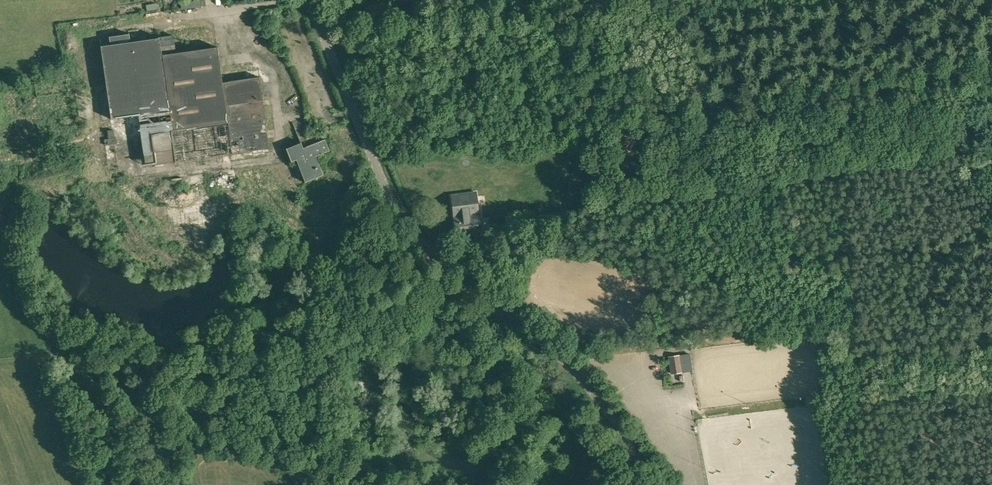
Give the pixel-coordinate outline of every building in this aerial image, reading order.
[(110,43),(100,45),(101,47),(111,120),(133,116),(138,116),(144,157),(145,163),(145,165),(173,161),(174,162),(269,148),(259,77),(222,82),(217,47),(175,53),(173,36),(173,34),(130,40),(129,32),(109,35),(110,43)] [(306,114),(296,115),(297,125),(285,126),(286,135),(297,134),(297,129),(308,129),(306,114)] [(114,138),(113,129),(107,130),(108,138),(104,139),(105,145),(117,143),(116,137),(114,138)] [(329,150),(325,139),(303,148),(301,143),(286,148),(291,161),(296,159),(305,182),(323,174),(316,156),(329,150)] [(456,237),(481,234),(476,193),(451,196),(456,237)] [(563,220),(562,216),(554,217),(556,227),(569,225),(568,219),(563,220)] [(503,237),(517,235),(515,225),(501,227),(503,237)] [(608,258),(610,253),(590,247),(588,252),(608,258)] [(672,374),(683,372),(680,355),(670,357),(672,374)]
